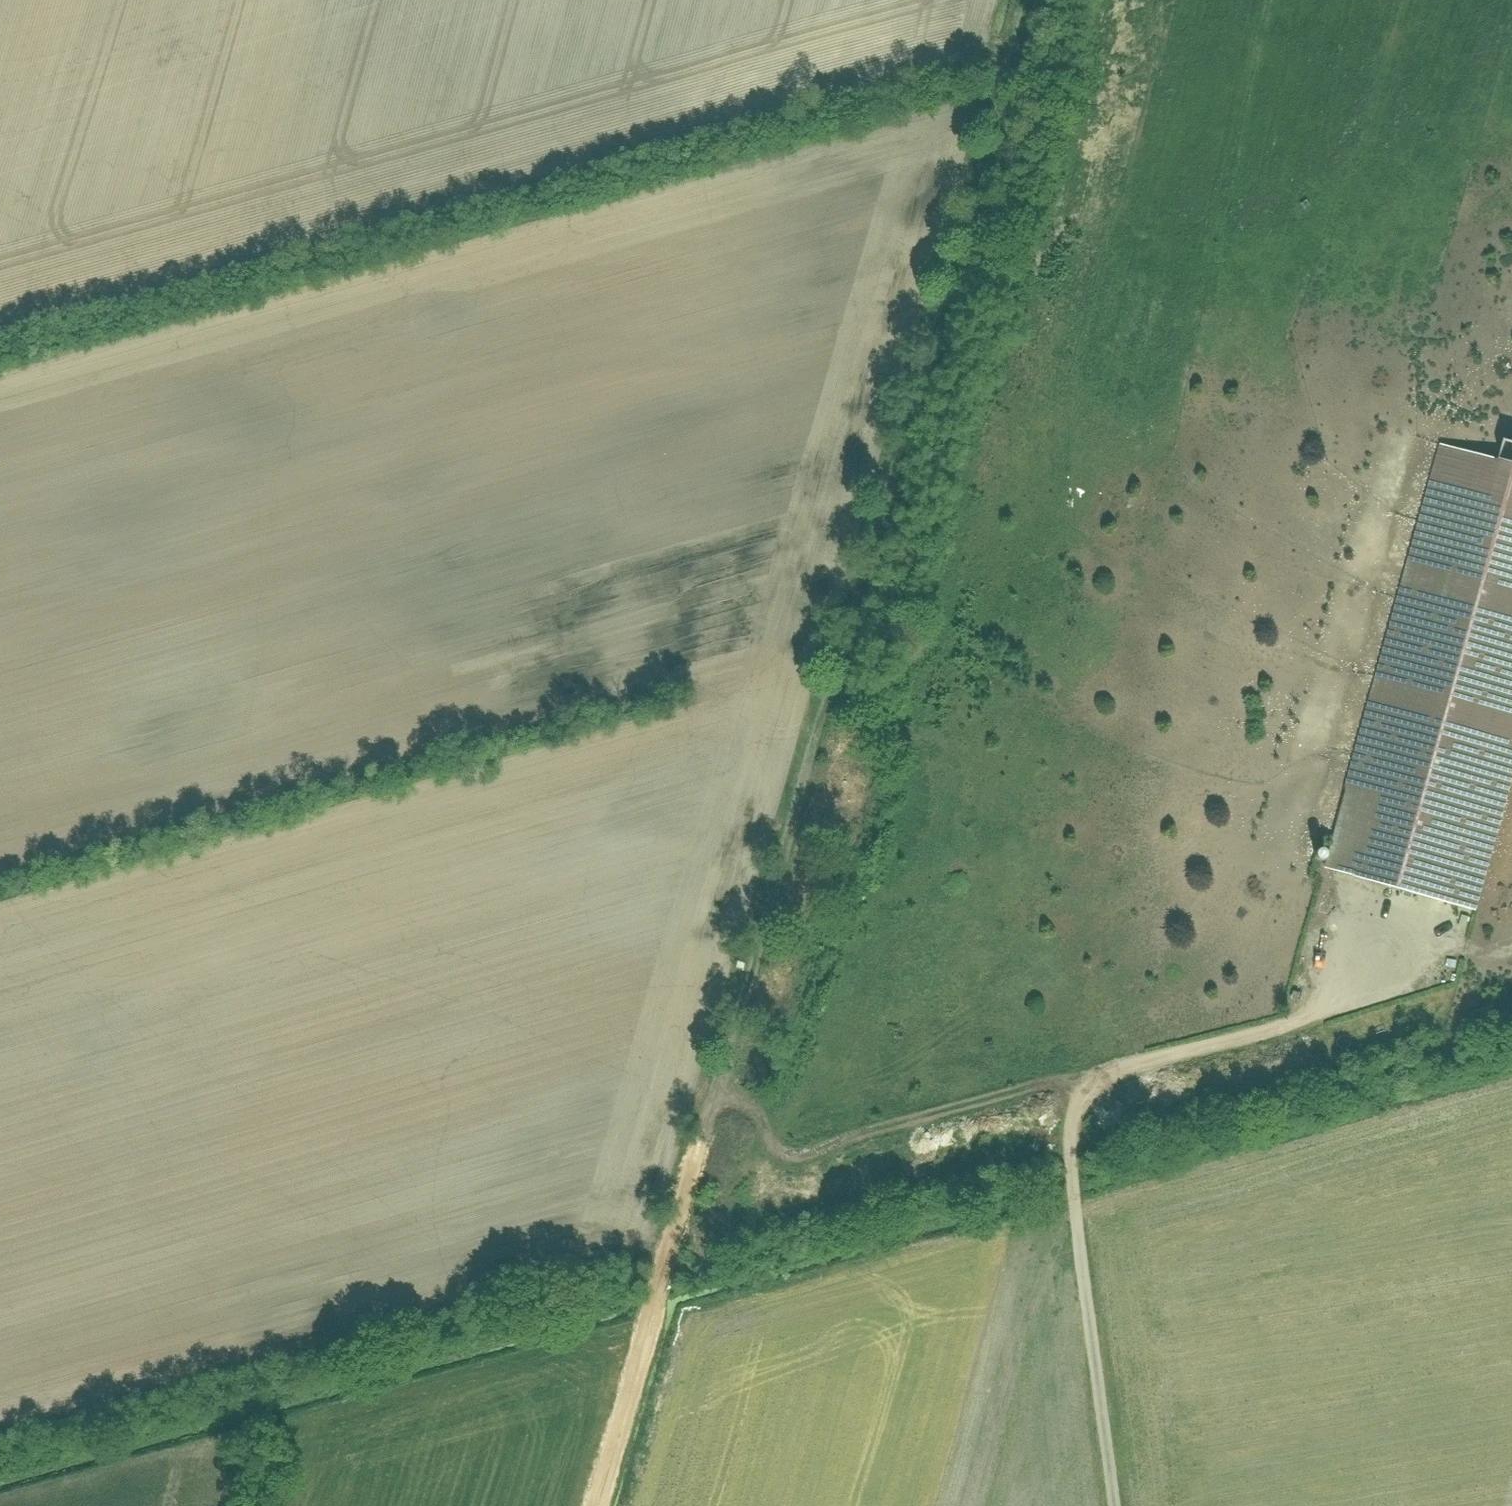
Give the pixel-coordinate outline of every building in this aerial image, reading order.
[(1318,867),(1473,910),(1511,769),(1511,470),(1434,448),(1318,867)]
